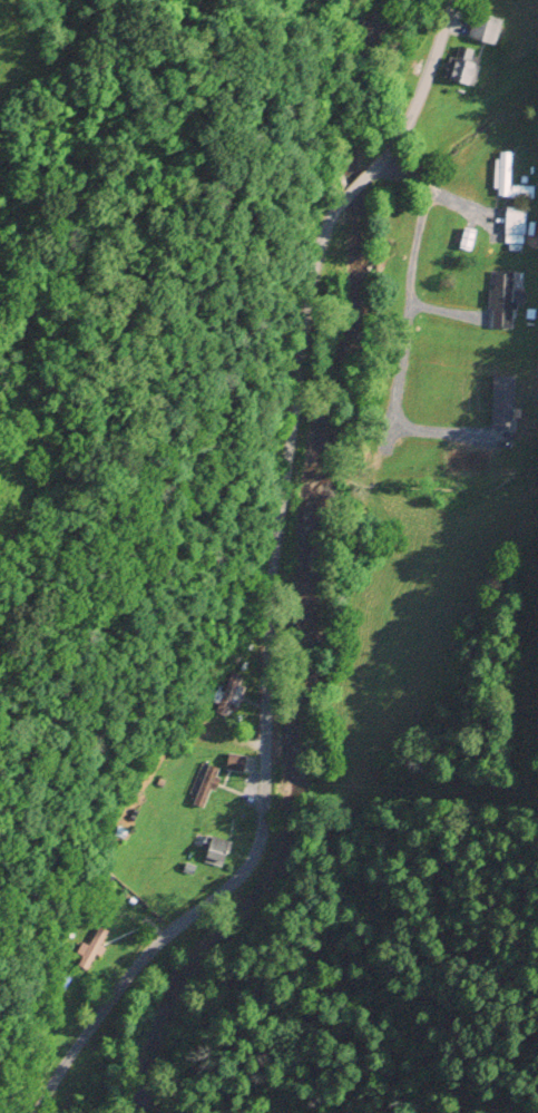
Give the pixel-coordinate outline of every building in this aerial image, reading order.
[(468,36),(477,9),(503,18),(495,46),(468,36)] [(450,56),(478,65),(472,85),(443,77),(450,56)] [(497,195),(499,152),(510,152),(508,195),(497,195)] [(510,196),(511,184),(534,185),(534,197),(510,196)] [(506,206),(526,207),(525,233),(506,233),(506,206)] [(495,290),(495,272),(513,272),(511,328),(492,326),(493,306),(488,306),(489,290),(495,290)] [(224,712),(216,709),(232,672),(239,675),(224,712)] [(224,768),(227,751),(244,753),(242,771),(224,768)] [(202,807),(192,802),(207,764),(217,769),(202,807)] [(203,861),(209,834),(228,839),(223,866),(203,861)] [(180,871),(184,861),(194,865),(190,875),(180,871)] [(86,969),(76,964),(97,925),(107,931),(86,969)]
